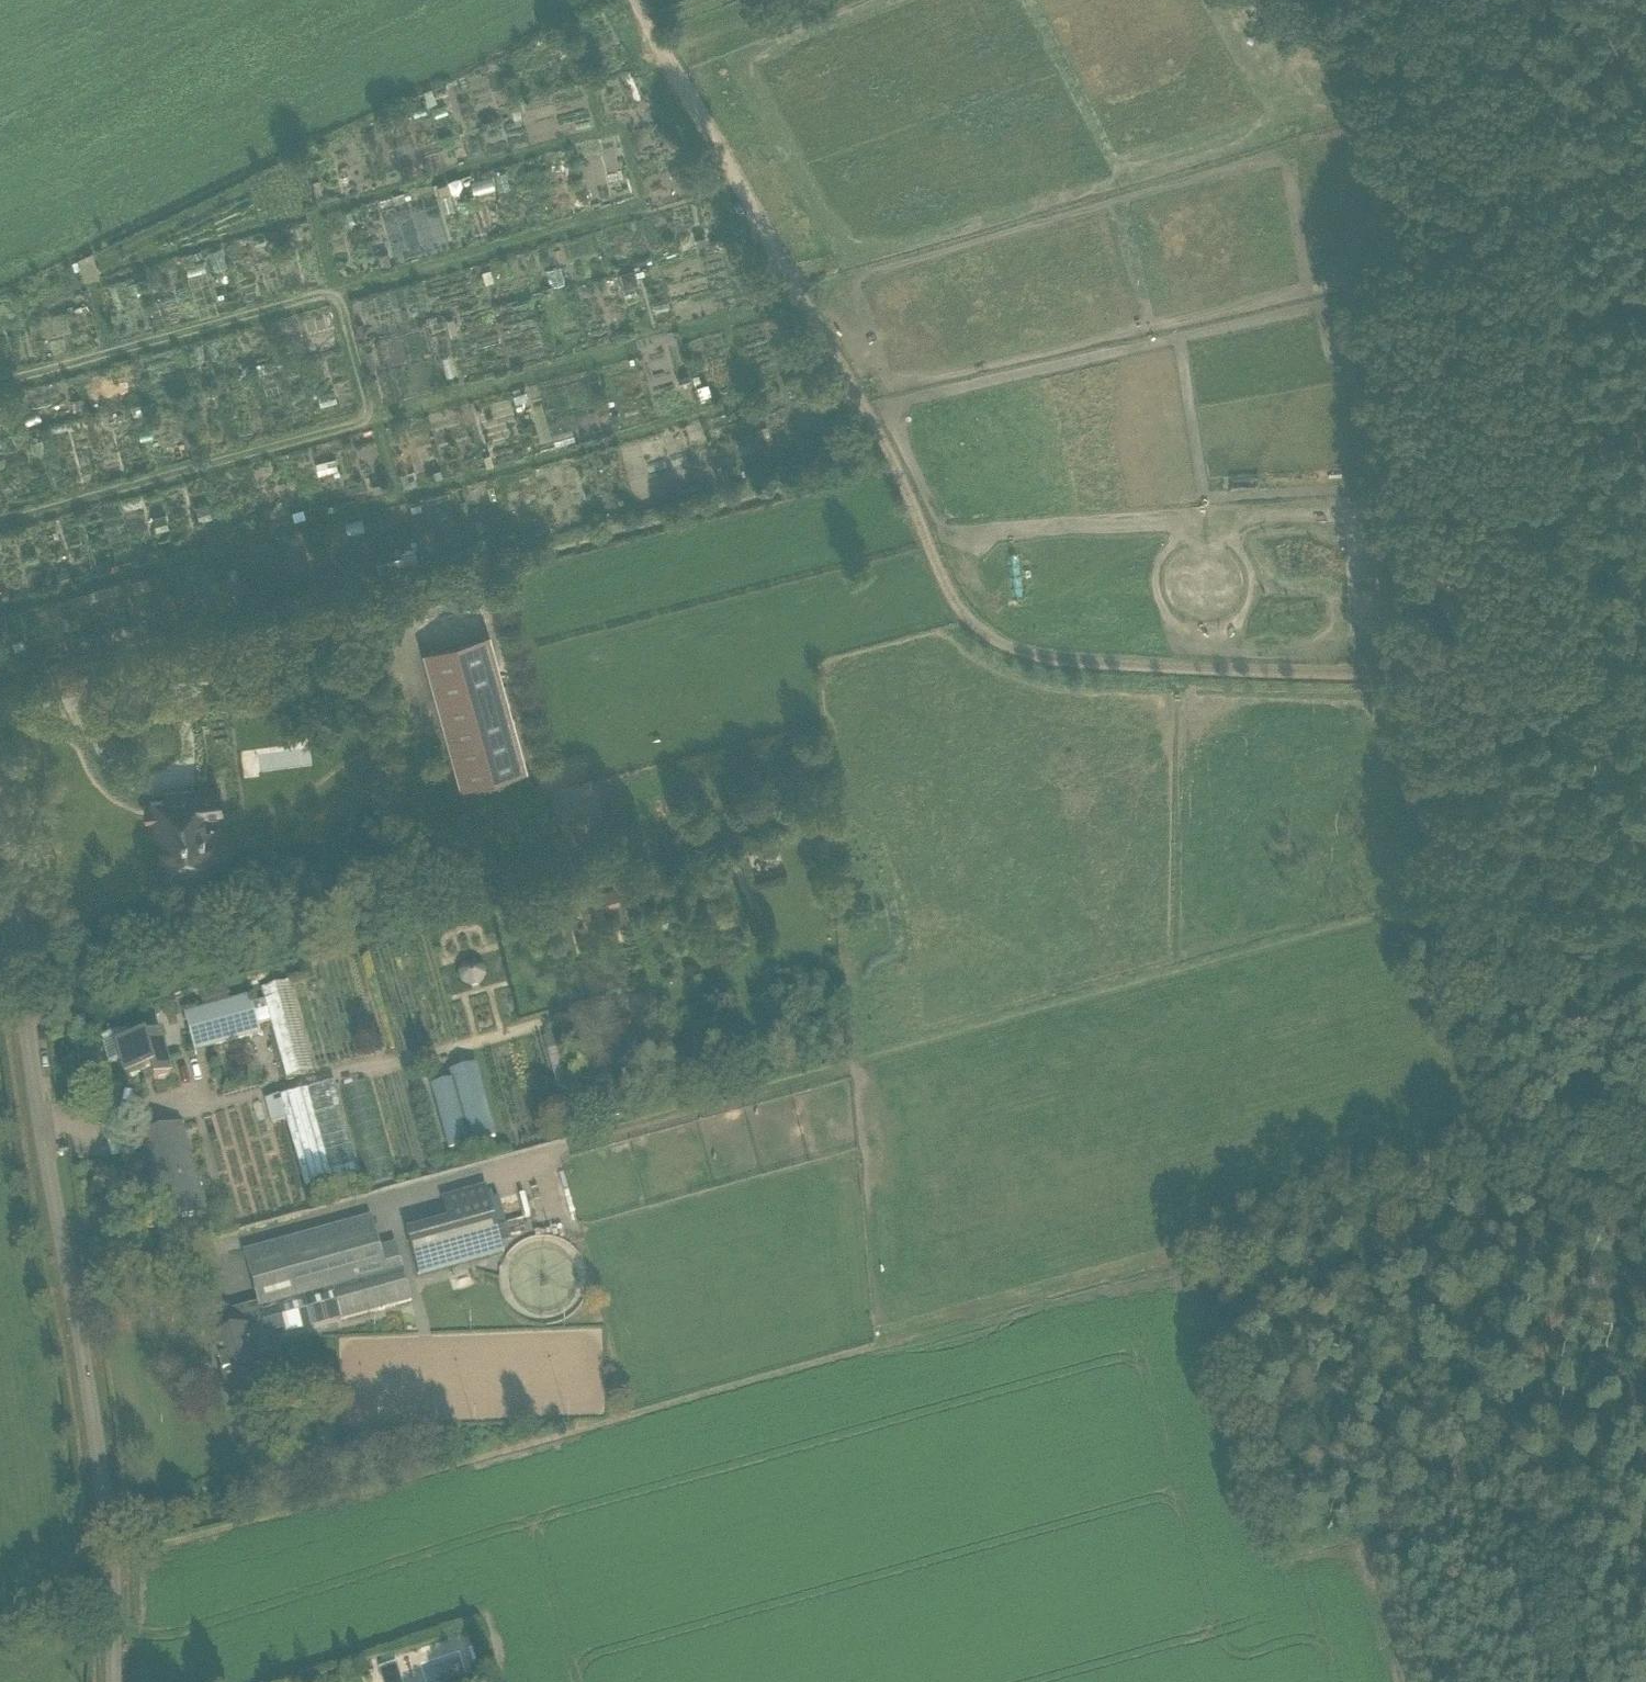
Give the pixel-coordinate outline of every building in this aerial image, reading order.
[(570,34),(556,39),(562,55),(576,49),(575,46),(570,34)] [(449,191),(446,181),(437,183),(440,193),(449,191)] [(705,242),(703,233),(695,234),(697,244),(705,242)] [(87,278),(101,276),(99,262),(86,263),(87,278)] [(634,272),(621,275),(624,286),(630,284),(635,277),(634,272)] [(554,295),(552,289),(542,291),(544,297),(554,295)] [(688,373),(676,377),(680,387),(691,384),(688,373)] [(707,381),(696,384),(699,396),(711,393),(708,381),(707,381)] [(520,386),(512,389),(513,394),(515,401),(526,397),(524,391),(521,391),(520,386)] [(153,400),(141,403),(143,412),(156,409),(153,400)] [(102,402),(92,404),(94,412),(104,410),(102,402)] [(121,410),(111,413),(113,420),(123,418),(121,410)] [(383,482),(371,485),(374,494),(385,491),(383,482)] [(598,506),(591,508),(594,519),(601,517),(598,506)] [(423,557),(425,565),(433,563),(430,555),(423,557)] [(68,570),(55,573),(57,582),(61,581),(70,578),(68,570)] [(162,627),(145,632),(149,642),(165,636),(162,627)] [(462,787),(524,770),(488,637),(428,653),(441,701),(439,702),(462,787)] [(153,800),(150,801),(151,806),(153,820),(155,835),(160,834),(164,862),(166,862),(167,862),(176,860),(178,860),(180,875),(201,872),(199,857),(202,857),(214,855),(217,855),(217,853),(214,831),(213,829),(210,829),(204,830),(202,813),(221,811),(218,785),(164,792),(164,793),(164,794),(165,799),(154,800),(153,800)] [(766,888),(786,885),(784,876),(764,879),(766,888)] [(815,893),(820,893),(824,889),(823,883),(819,879),(813,880),(810,884),(810,890),(815,893)] [(612,890),(592,896),(595,909),(616,903),(612,890)] [(463,963),(457,973),(461,984),(471,989),(481,986),(487,976),(484,965),(474,960),(463,963)] [(261,998),(252,1000),(259,1024),(269,1022),(284,1076),(311,1069),(288,981),(259,989),(261,998)] [(259,1024),(252,1000),(252,997),(248,998),(185,1015),(194,1050),(258,1033),(256,1025),(259,1024)] [(129,1030),(100,1038),(108,1064),(122,1060),(127,1078),(141,1074),(152,1071),(154,1081),(170,1077),(159,1036),(132,1044),(129,1030)] [(458,1080),(454,1081),(433,1087),(450,1150),(496,1138),(480,1078),(459,1084),(458,1080)] [(361,1176),(342,1105),(337,1084),(280,1099),(287,1122),(305,1191),(361,1176)] [(287,1122),(280,1099),(266,1103),(272,1126),(287,1122)] [(166,1203),(158,1205),(163,1223),(205,1210),(186,1143),(147,1154),(155,1179),(159,1178),(166,1203)] [(442,1201),(448,1221),(407,1233),(418,1276),(504,1252),(486,1188),(442,1201)] [(371,1217),(243,1252),(258,1304),(261,1318),(280,1313),(337,1297),(389,1283),(380,1248),(371,1217)] [(389,1283),(337,1297),(342,1315),(342,1319),(411,1300),(396,1244),(380,1248),(389,1283)] [(337,1297),(280,1313),(285,1331),(342,1315),(337,1297)] [(249,1330),(235,1333),(214,1339),(231,1402),(266,1393),(249,1330)] [(379,1671),(382,1681),(401,1681),(396,1666),(379,1671)]
